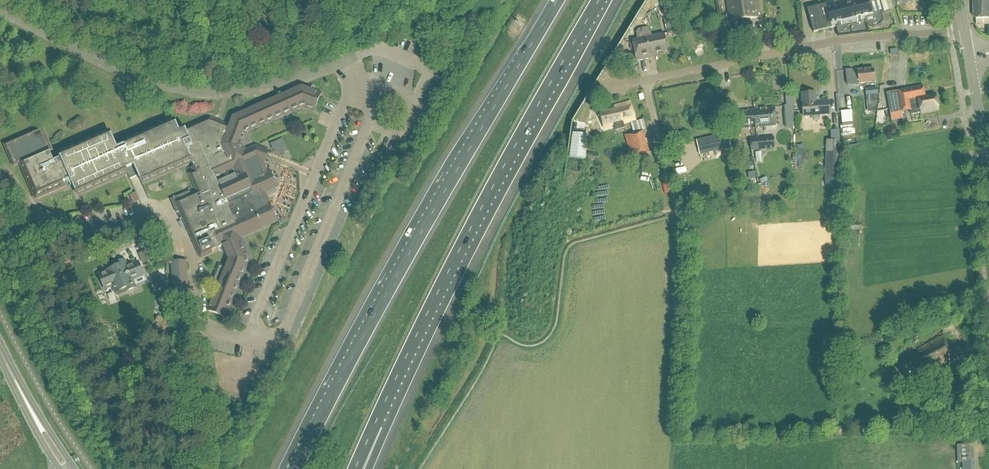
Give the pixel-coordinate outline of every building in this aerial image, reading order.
[(725,24),(720,0),(714,0),(718,25),(725,24)] [(751,19),(758,18),(755,0),(727,0),(730,22),(733,22),(735,36),(753,33),(751,19)] [(835,2),(815,7),(815,5),(811,6),(811,8),(807,9),(814,33),(836,27),(838,37),(868,33),(866,25),(867,25),(868,24),(873,27),(880,26),(883,21),(881,13),(883,12),(880,0),(834,0),(835,2)] [(973,17),(975,19),(976,19),(976,25),(988,24),(988,0),(973,0),(973,17)] [(976,25),(976,28),(976,30),(980,35),(982,36),(984,37),(986,38),(988,39),(988,24),(976,25)] [(638,60),(652,57),(651,54),(668,50),(664,33),(633,39),(638,60)] [(875,82),(874,69),(857,71),(852,72),(852,70),(845,70),(847,87),(859,86),(859,84),(875,82)] [(820,74),(822,85),(835,83),(833,72),(820,74)] [(35,195),(70,180),(76,194),(127,172),(126,170),(134,166),(141,183),(191,160),(197,173),(192,175),(200,194),(192,197),(190,192),(178,197),(180,203),(179,203),(202,256),(223,246),(229,260),(225,269),(220,267),(213,284),(219,286),(208,311),(226,318),(249,259),(240,238),(263,228),(278,222),(266,193),(278,187),(271,171),(268,172),(263,161),(265,162),(267,157),(269,152),(259,148),(256,147),(245,152),(242,146),(248,131),(303,107),(314,112),(321,94),(320,94),(302,87),(233,117),(229,127),(214,121),(209,120),(185,130),(184,128),(178,130),(175,123),(117,149),(111,135),(60,158),(61,159),(55,161),(41,130),(7,146),(15,165),(20,162),(35,195)] [(925,97),(923,87),(887,95),(890,114),(910,110),(911,115),(921,112),(922,114),(939,110),(936,95),(925,97)] [(865,89),(866,97),(877,96),(878,96),(877,88),(865,89)] [(816,98),(816,93),(802,94),(803,116),(811,116),(811,118),(814,121),(818,120),(820,118),(820,115),(829,115),(828,101),(820,101),(820,99),(818,98),(816,98)] [(625,128),(624,125),(637,121),(631,101),(614,107),(615,110),(600,115),(604,128),(614,125),(615,131),(625,128)] [(756,115),(757,129),(760,129),(760,128),(778,126),(776,108),(755,110),(756,115)] [(750,130),(757,129),(756,115),(755,110),(752,110),(752,113),(733,115),(735,130),(750,128),(750,130)] [(851,112),(841,113),(843,129),(853,128),(851,112)] [(632,158),(649,154),(642,131),(625,136),(632,158)] [(699,152),(705,150),(705,153),(719,150),(717,144),(730,141),(728,133),(697,141),(699,152)] [(773,137),(764,138),(765,149),(774,149),(773,137)] [(765,149),(764,138),(750,139),(751,151),(765,149)] [(840,179),(841,141),(827,141),(826,179),(840,179)] [(266,193),(278,222),(292,217),(300,196),(299,173),(265,162),(263,161),(268,172),(271,171),(278,187),(266,193)] [(756,182),(754,174),(748,175),(749,183),(756,182)] [(68,219),(79,217),(77,206),(65,208),(68,219)] [(169,283),(185,282),(184,256),(168,257),(169,283)] [(105,291),(114,288),(116,293),(126,289),(127,292),(135,288),(132,280),(144,275),(139,263),(127,267),(124,261),(116,264),(117,267),(98,275),(105,291)] [(950,351),(945,337),(918,352),(919,354),(899,366),(908,383),(949,362),(950,369),(971,366),(968,349),(950,351)] [(902,410),(901,420),(914,422),(916,411),(902,410)]
